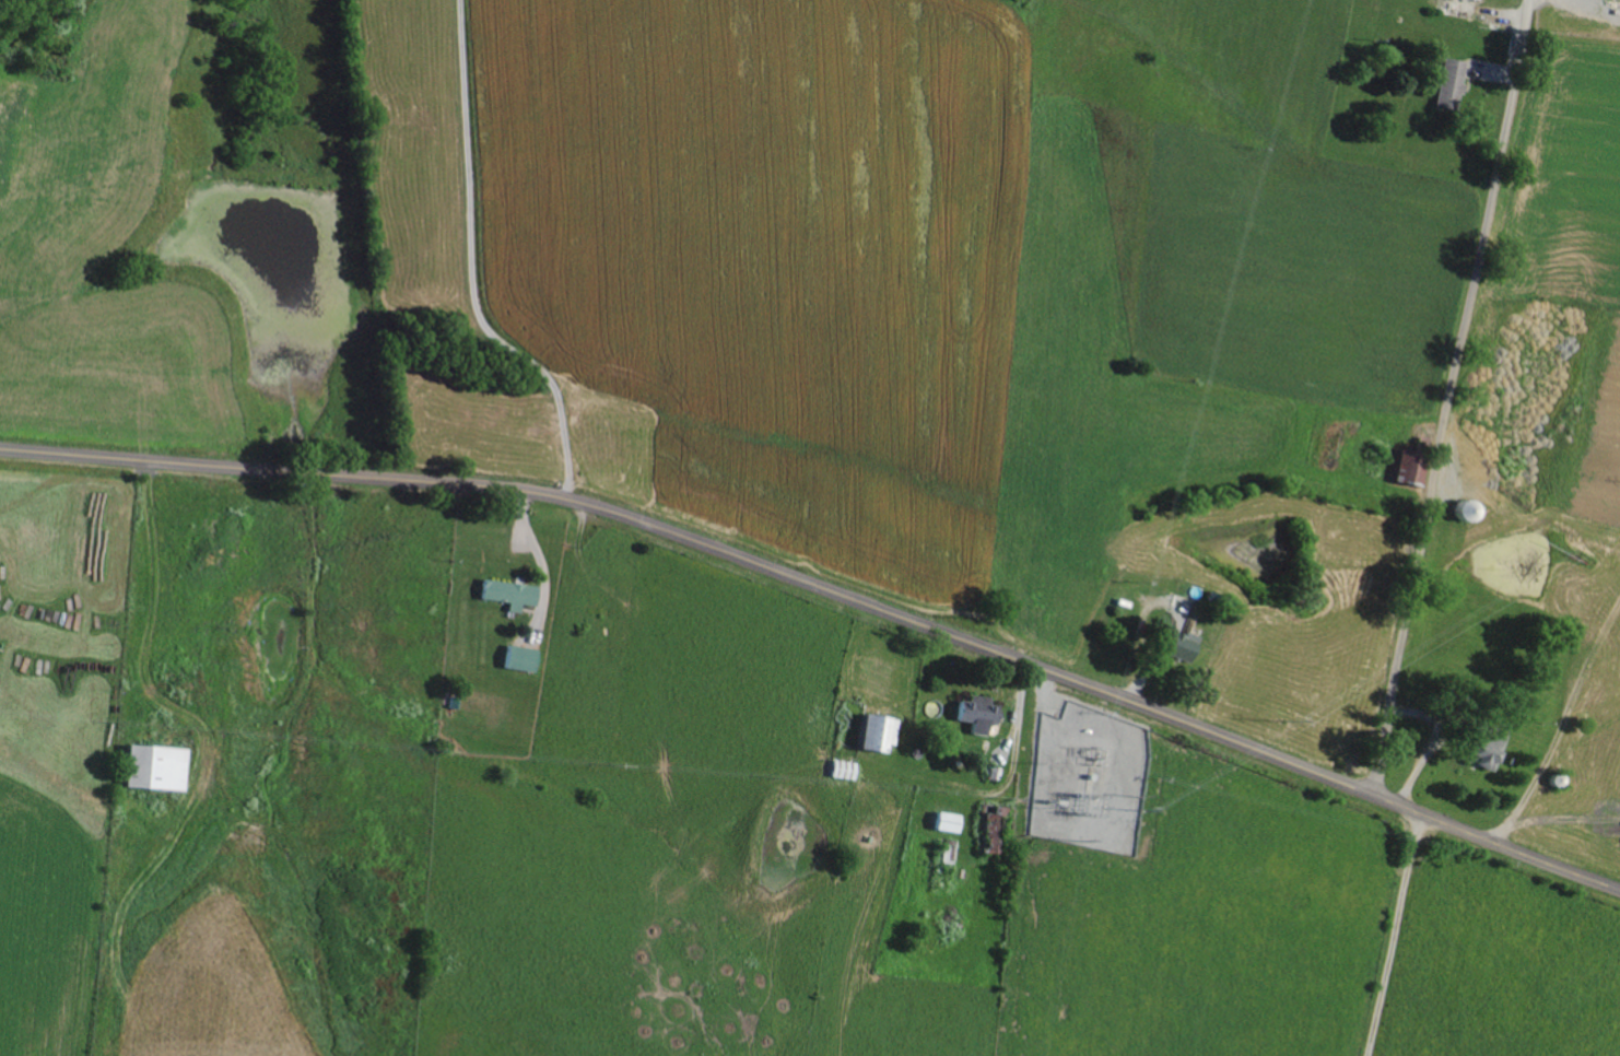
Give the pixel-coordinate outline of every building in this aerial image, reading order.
[(1463,61),(1440,56),(1430,104),(1453,109),(1463,61)] [(1161,653),(1187,660),(1193,634),(1167,628),(1161,653)] [(538,648),(506,641),(501,664),(533,671),(538,648)] [(995,703),(986,703),(987,694),(964,693),(964,698),(953,698),(952,719),(967,720),(967,733),(987,734),(987,723),(994,723),(995,703)] [(1460,761),(1490,768),(1499,731),(1469,724),(1460,761)] [(179,745),(119,743),(117,785),(178,788),(179,745)]
